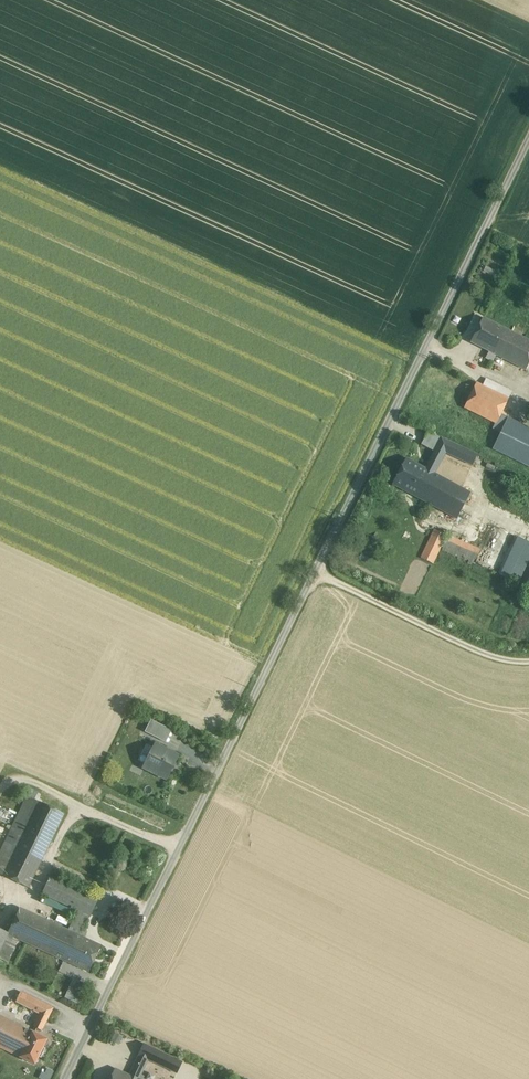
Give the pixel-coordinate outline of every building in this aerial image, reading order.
[(504,328),(483,318),(471,342),(489,351),(485,359),(493,362),(496,355),(492,353),(504,328)] [(504,328),(492,353),(496,355),(526,369),(528,363),(528,340),(504,328)] [(501,432),(508,417),(501,414),(512,391),(486,379),(483,385),(477,383),(464,408),(496,423),(493,428),(501,432)] [(508,417),(501,432),(495,443),(493,448),(528,466),(528,427),(508,417)] [(441,438),(427,431),(421,444),(434,451),(441,438)] [(477,455),(441,438),(434,451),(425,468),(429,471),(434,473),(445,453),(472,465),(477,455)] [(425,468),(406,458),(393,484),(415,496),(429,471),(425,468)] [(434,473),(429,471),(415,496),(440,510),(453,484),(434,473)] [(470,493),(453,484),(440,510),(457,519),(470,493)] [(435,529),(421,558),(433,563),(446,535),(435,529)] [(470,545),(448,535),(442,549),(464,559),(465,558),(464,558),(470,545)] [(501,575),(518,583),(528,560),(528,542),(518,537),(501,575)] [(172,731),(151,720),(145,732),(166,742),(172,731)] [(178,756),(155,744),(153,749),(145,764),(144,767),(166,779),(170,771),(171,771),(175,765),(174,764),(178,756)] [(138,760),(145,764),(153,749),(145,745),(138,760)] [(64,814),(27,796),(13,826),(49,844),(64,814)] [(13,826),(0,852),(0,874),(28,888),(49,844),(13,826)] [(98,899),(50,877),(41,895),(77,911),(88,916),(90,917),(98,899)] [(41,907),(56,911),(58,905),(42,901),(41,907)] [(68,930),(20,908),(7,934),(18,939),(64,961),(76,934),(68,930)] [(88,916),(77,911),(68,930),(76,934),(79,935),(88,916)] [(0,931),(0,959),(7,962),(18,939),(7,934),(0,931)] [(79,935),(76,934),(64,961),(89,972),(101,945),(79,935)] [(17,975),(20,968),(12,964),(9,971),(17,975)] [(20,968),(17,975),(28,980),(31,975),(25,972),(26,971),(20,968)] [(73,979),(64,998),(76,1004),(85,985),(73,979)] [(40,1014),(31,1030),(33,1031),(39,1034),(53,1006),(24,992),(19,1003),(40,1014)] [(7,1018),(0,1031),(0,1048),(19,1058),(33,1031),(31,1030),(7,1018)] [(39,1034),(33,1031),(19,1058),(35,1065),(48,1038),(39,1034)] [(115,1033),(111,1041),(119,1045),(123,1037),(115,1033)] [(182,1062),(144,1044),(138,1055),(148,1060),(177,1073),(182,1062)] [(136,1078),(137,1078),(142,1078),(143,1076),(141,1075),(148,1060),(138,1055),(129,1075),(136,1078)] [(53,1069),(44,1066),(40,1078),(41,1078),(50,1078),(53,1069)] [(129,1075),(115,1068),(110,1078),(135,1078),(136,1078),(129,1075)]
